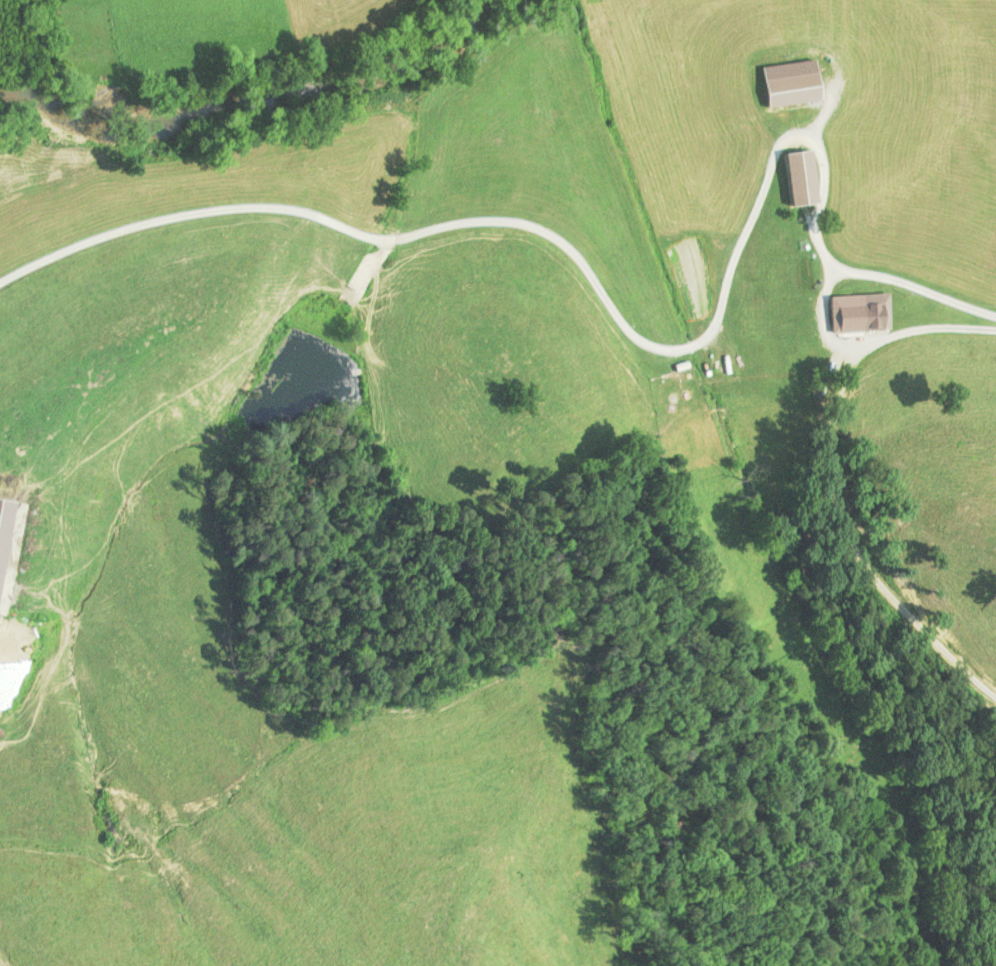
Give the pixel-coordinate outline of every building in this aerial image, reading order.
[(805,149),(777,152),(783,206),(812,203),(805,149)] [(880,331),(877,299),(855,301),(859,333),(880,331)]
